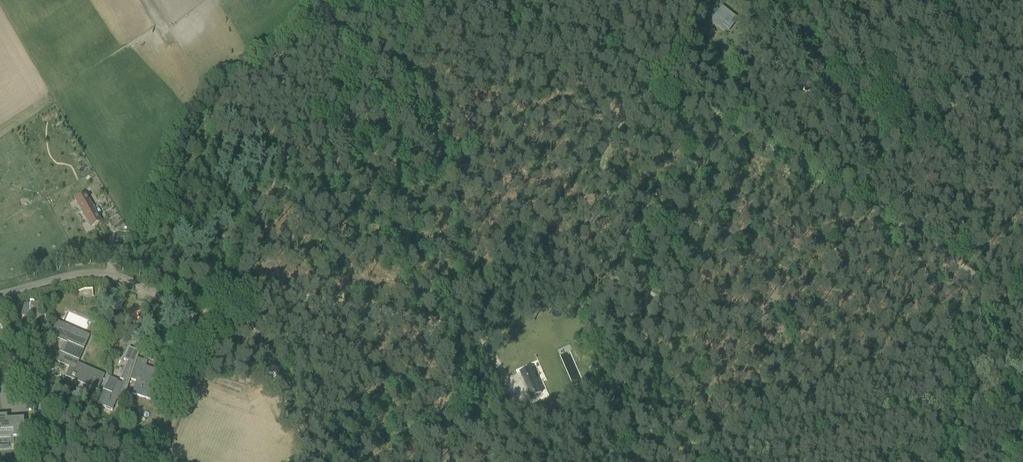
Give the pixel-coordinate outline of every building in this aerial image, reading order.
[(722,6),(712,20),(728,32),(738,19),(722,6)] [(75,200),(91,228),(101,222),(85,194),(75,200)] [(28,303),(29,315),(41,314),(40,302),(28,303)] [(115,302),(106,302),(106,311),(115,310),(115,302)] [(77,364),(84,348),(83,348),(77,346),(83,334),(64,325),(57,339),(65,343),(61,352),(60,352),(56,360),(71,366),(67,375),(72,377),(72,378),(74,379),(74,378),(98,389),(102,380),(99,378),(101,375),(77,364)] [(104,391),(98,404),(112,410),(117,399),(123,402),(140,352),(129,348),(124,360),(128,362),(121,380),(124,381),(122,385),(116,382),(117,381),(106,376),(100,389),(104,391)] [(132,393),(137,395),(147,398),(149,391),(158,395),(164,379),(157,377),(159,371),(142,365),(140,371),(136,370),(133,379),(136,380),(132,393)] [(520,372),(532,397),(541,393),(530,367),(520,372)] [(23,421),(23,419),(7,420),(7,416),(0,416),(0,438),(22,437),(24,437),(24,435),(23,421)]
